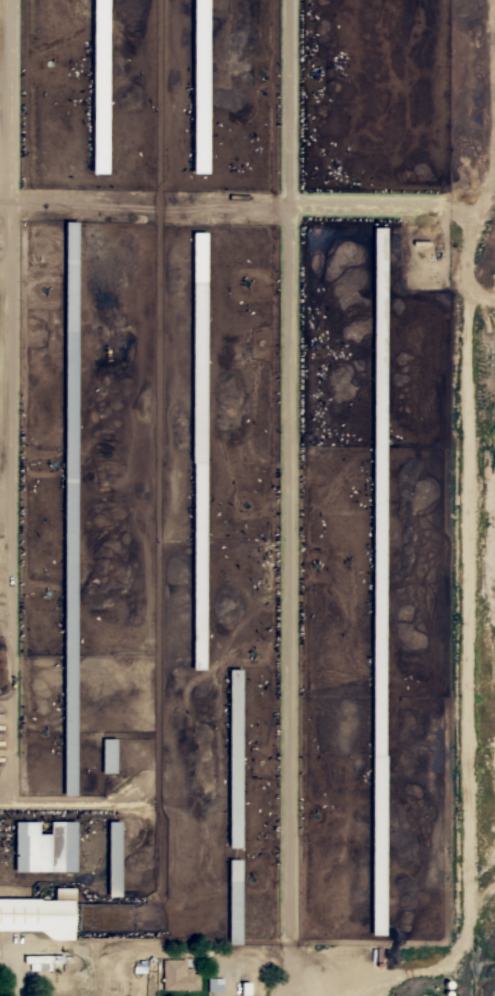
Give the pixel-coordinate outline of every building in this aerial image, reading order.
[(90,173),(91,0),(107,0),(106,173),(90,173)] [(191,172),(191,0),(206,0),(206,173),(191,172)] [(63,221),(76,221),(74,795),(62,795),(63,221)] [(372,227),(385,227),(383,755),(384,755),(383,934),(369,934),(372,227)] [(191,462),(190,462),(191,232),(205,232),(203,669),(191,669),(191,462)] [(227,668),(240,668),(240,944),(227,944),(227,668)] [(101,738),(115,738),(115,773),(100,772),(101,738)] [(13,821),(37,821),(37,833),(48,833),(49,821),(74,821),(74,871),(49,871),(13,871),(13,821)] [(106,821),(119,821),(119,896),(106,896),(106,821)] [(39,929),(0,930),(0,898),(38,897),(38,900),(53,899),(53,888),(73,887),(73,900),(72,900),(72,939),(50,939),(39,929)] [(61,954),(61,962),(49,962),(49,970),(29,970),(29,962),(23,962),(23,955),(61,954)] [(184,959),(184,967),(191,967),(191,973),(198,973),(198,989),(162,989),(162,980),(160,980),(160,978),(161,978),(161,959),(184,959)] [(239,981),(248,981),(248,995),(239,995),(239,981)]
